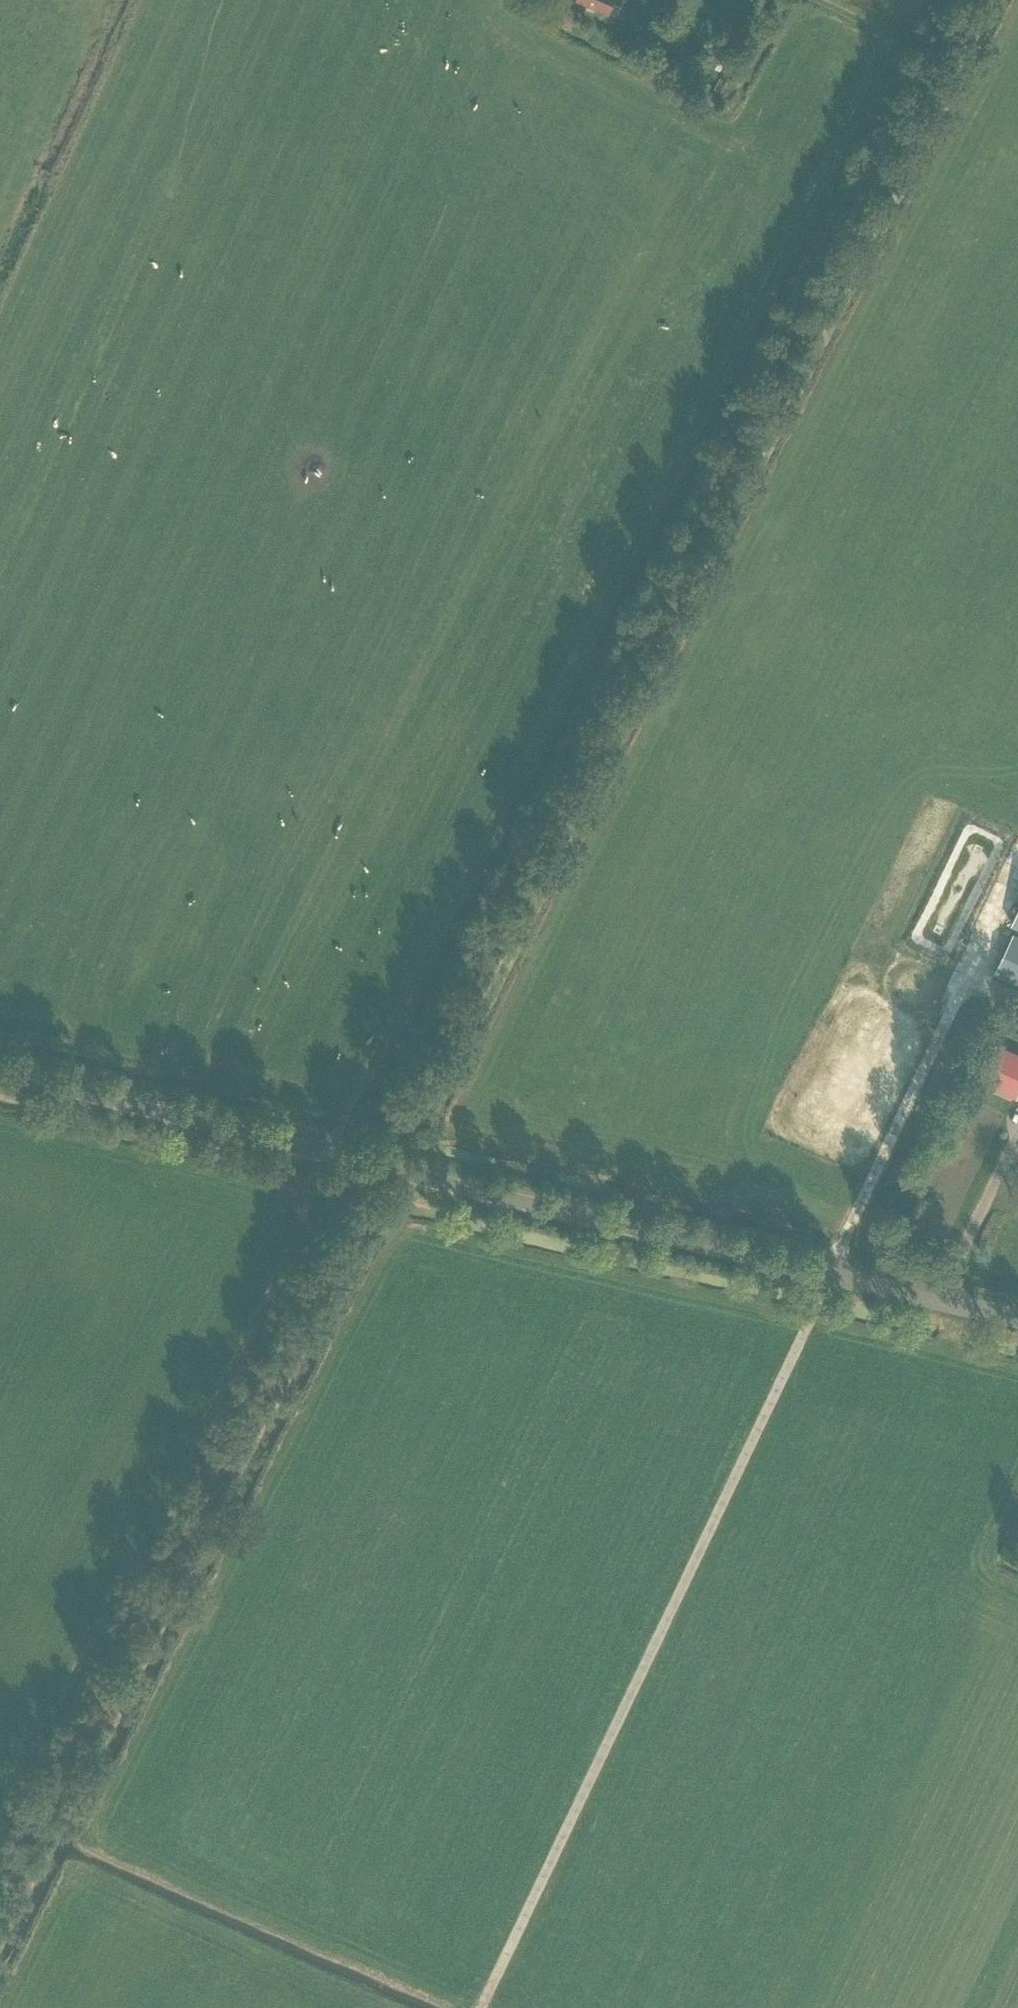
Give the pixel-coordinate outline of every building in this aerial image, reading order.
[(577,0),(608,14),(614,0),(577,0)] [(1014,935),(996,974),(1017,985),(1017,937),(1014,935)] [(997,1043),(980,1081),(1017,1098),(1017,1097),(1017,1053),(997,1043)]
